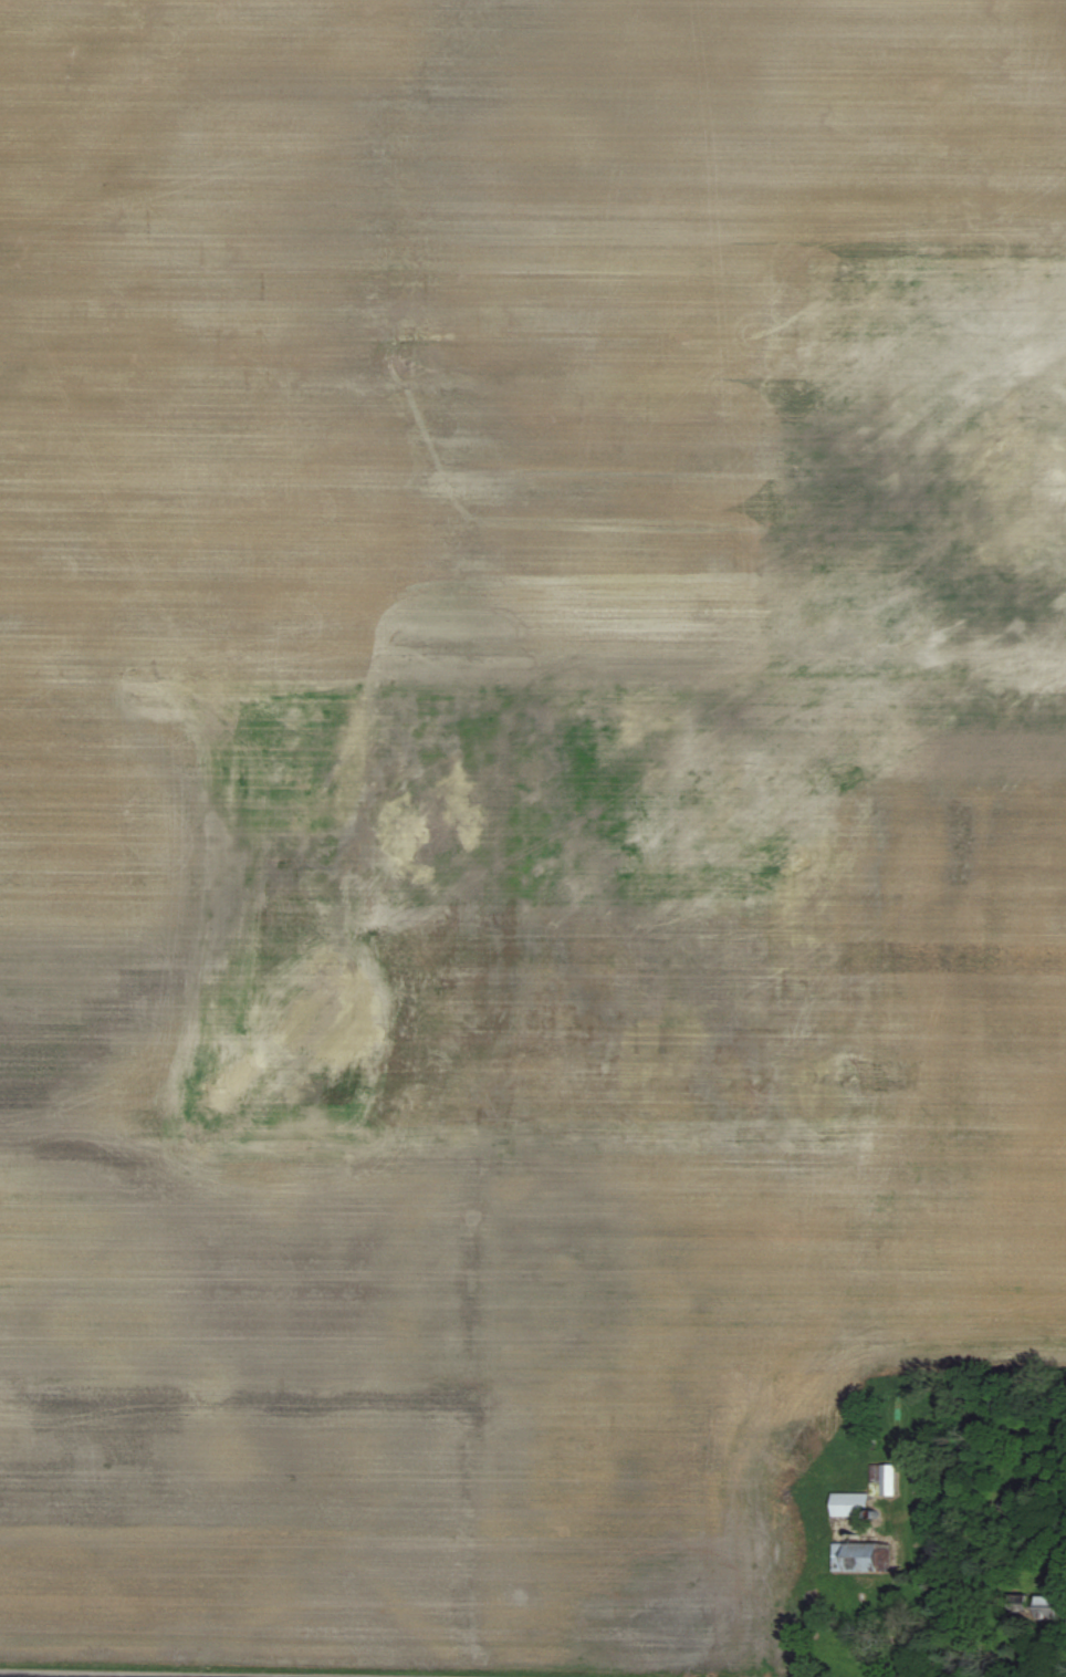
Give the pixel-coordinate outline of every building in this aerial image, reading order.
[(870,1464),(870,1496),(895,1496),(895,1464),(870,1464)] [(830,1517),(867,1517),(867,1493),(830,1493),(830,1517)] [(831,1543),(831,1572),(877,1572),(877,1543),(831,1543)] [(1035,1596),(1035,1620),(1065,1620),(1065,1596),(1035,1596)]
